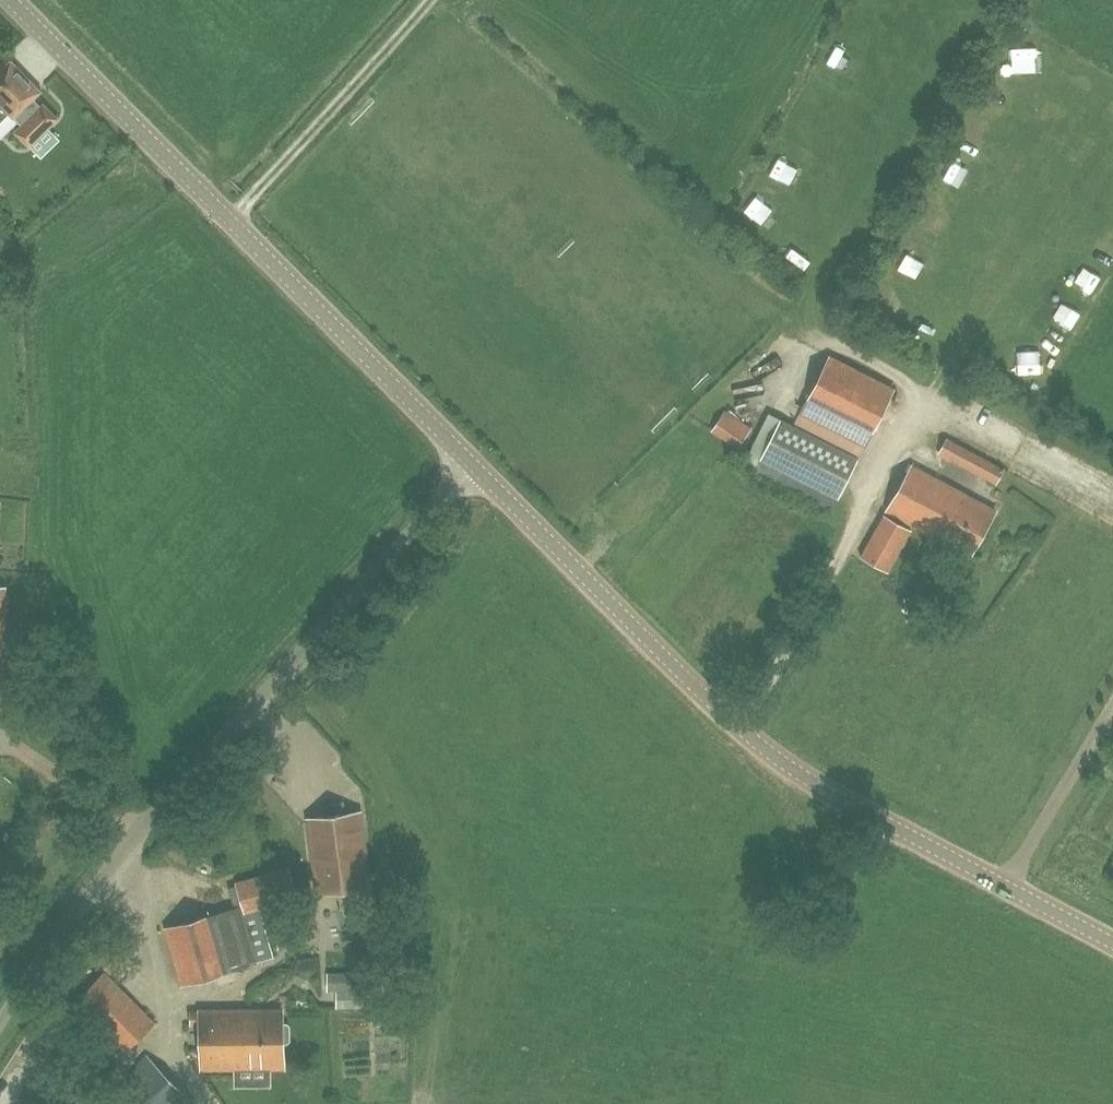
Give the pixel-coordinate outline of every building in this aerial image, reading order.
[(14,117),(19,112),(27,121),(16,132),(30,147),(59,120),(44,105),(41,107),(33,99),(41,91),(14,64),(9,65),(0,73),(0,103),(14,117)] [(788,182),(794,168),(777,162),(772,176),(788,182)] [(754,195),(743,211),(760,223),(771,207),(754,195)] [(808,401),(872,433),(894,390),(830,358),(808,401)] [(713,431),(738,448),(751,430),(725,413),(713,431)] [(779,422),(761,461),(840,498),(858,459),(779,422)] [(938,455),(996,486),(1006,470),(947,438),(938,455)] [(995,511),(912,466),(887,512),(971,557),(995,511)] [(887,572),(911,530),(885,515),(861,557),(887,572)] [(308,820),(318,893),(369,887),(360,813),(308,820)] [(238,908),(245,906),(246,910),(259,906),(296,896),(289,871),(239,885),(230,888),(236,909),(238,908)] [(255,964),(238,908),(166,929),(182,985),(255,964)] [(336,1007),(364,1006),(363,970),(327,971),(327,990),(336,990),(336,1007)] [(75,1002),(125,1052),(155,1023),(105,972),(75,1002)] [(288,1024),(284,1024),(284,1010),(201,1011),(202,1069),(284,1068),(284,1044),(288,1044),(291,1041),(290,1027),(288,1024)] [(190,1099),(150,1059),(104,1103),(185,1103),(190,1099)]
